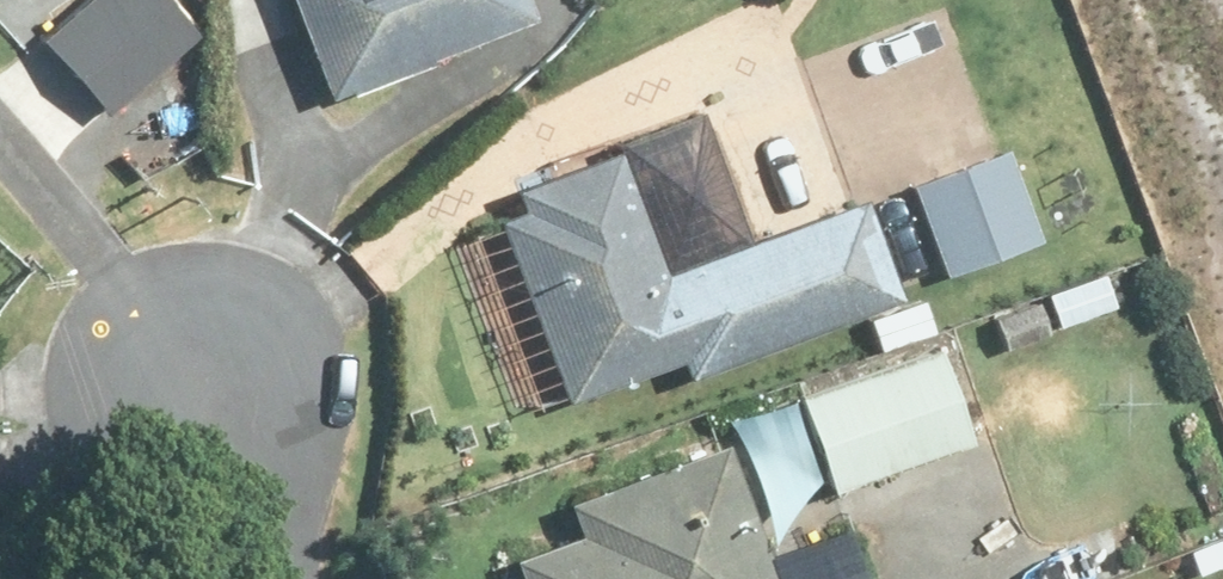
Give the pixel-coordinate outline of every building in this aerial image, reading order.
[(30,46),(96,119),(186,38),(151,0),(81,0),(30,46)] [(316,104),(337,96),(339,101),(420,69),(418,64),(522,24),(512,0),(275,0),(316,104)] [(510,215),(484,225),(552,409),(666,367),(672,384),(889,304),(852,205),(652,278),(607,156),(503,194),(510,215)] [(1040,297),(1051,330),(1108,309),(1097,277),(1040,297)] [(1028,306),(985,321),(997,354),(1040,338),(1028,306)] [(789,404),(823,497),(962,446),(927,353),(789,404)] [(555,508),(567,540),(500,566),(505,578),(763,578),(713,448),(555,508)]
